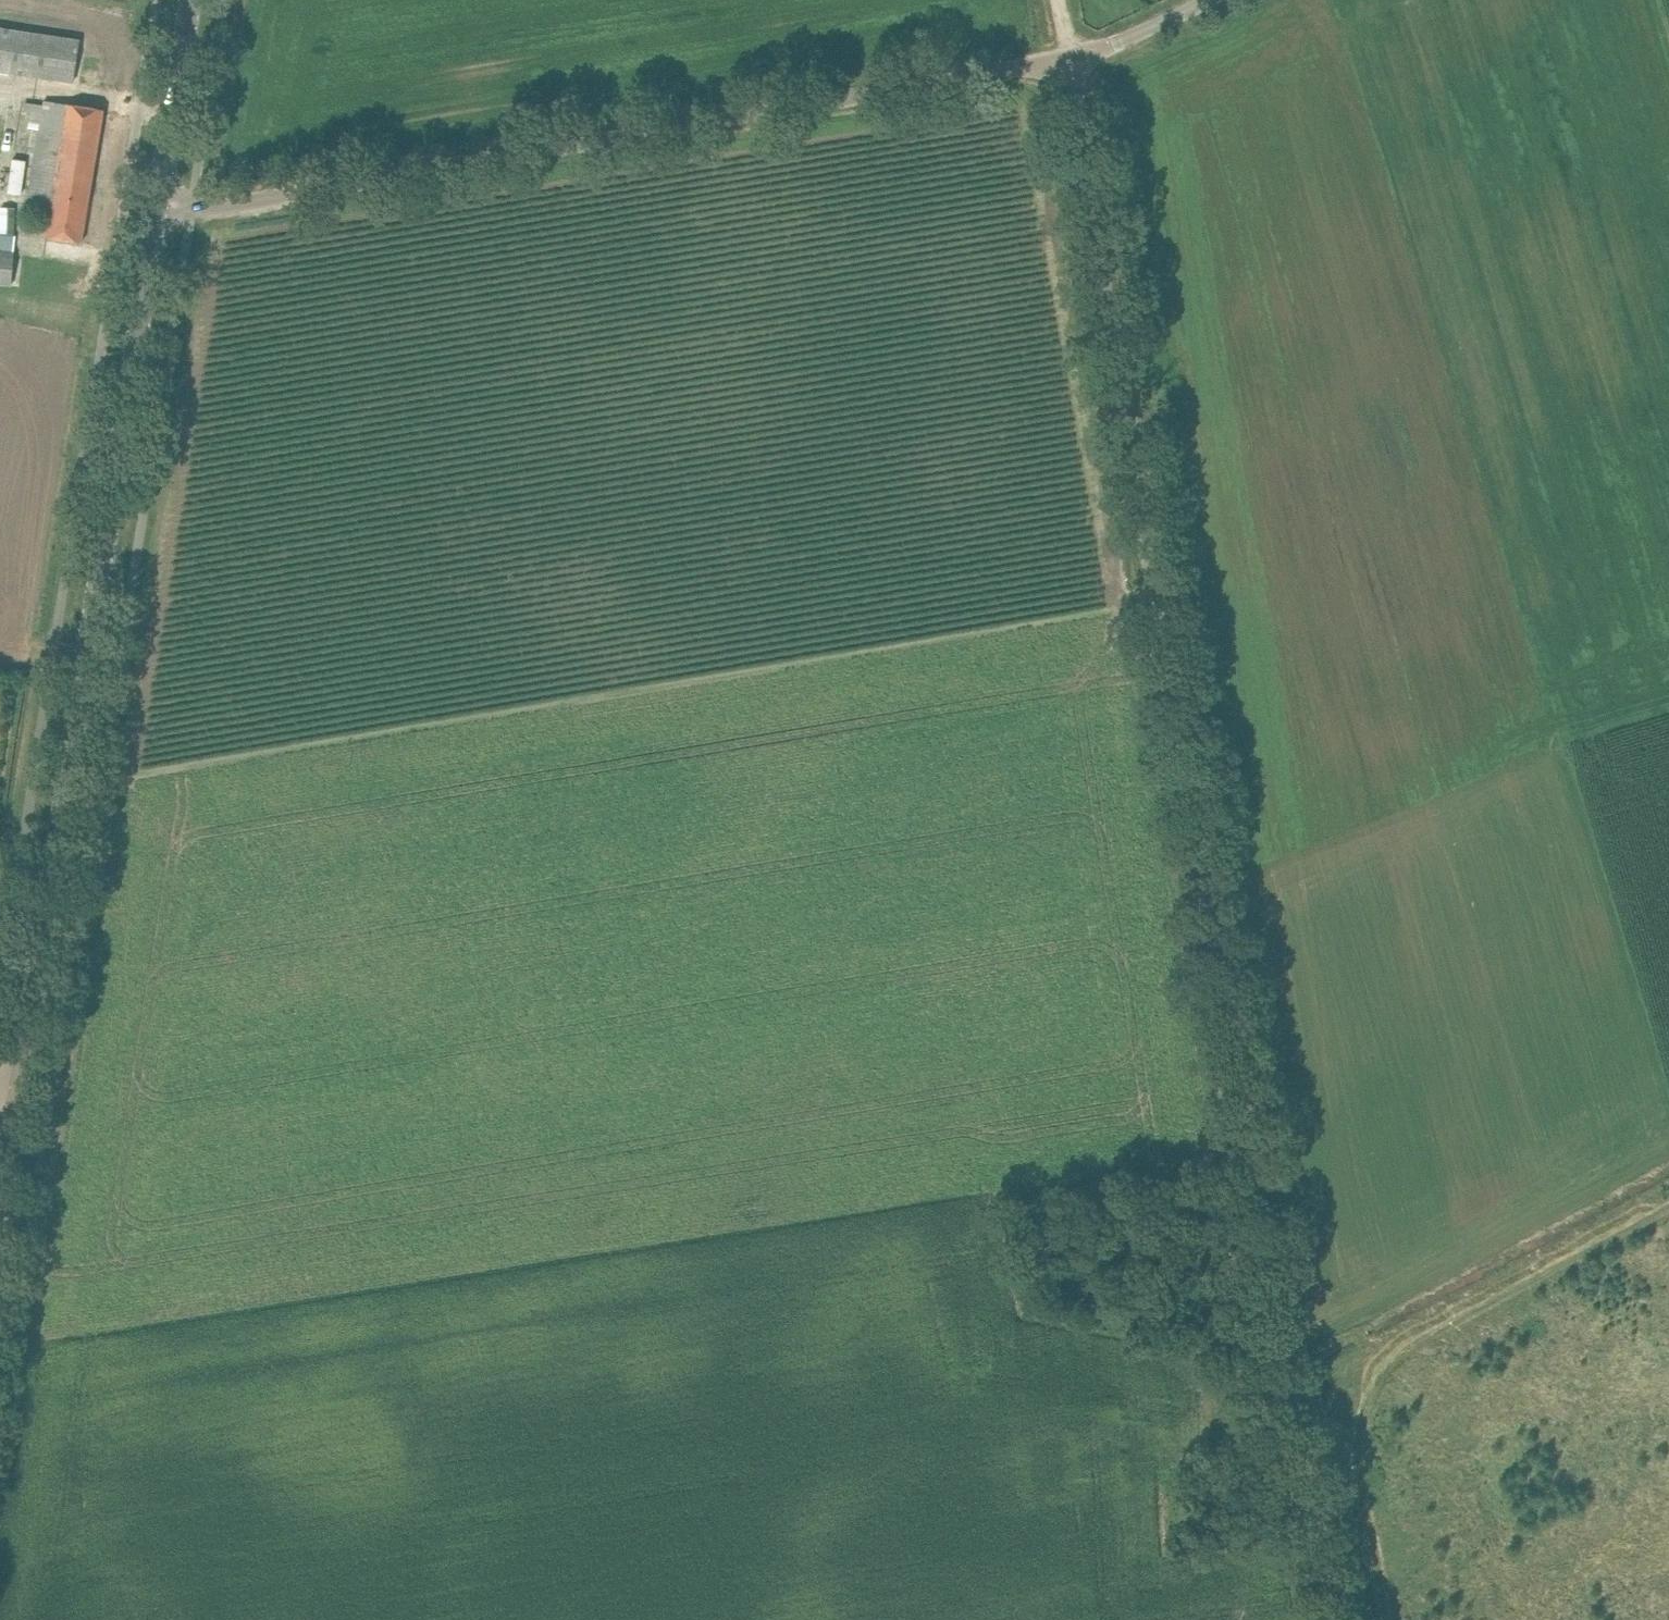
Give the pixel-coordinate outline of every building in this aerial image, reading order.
[(57,37),(0,28),(0,71),(73,82),(79,40),(57,37)] [(46,237),(60,239),(82,243),(104,110),(45,100),(44,104),(33,102),(29,127),(40,129),(28,203),(51,207),(46,237)] [(11,285),(13,252),(17,209),(3,208),(0,233),(0,284),(11,285)]
